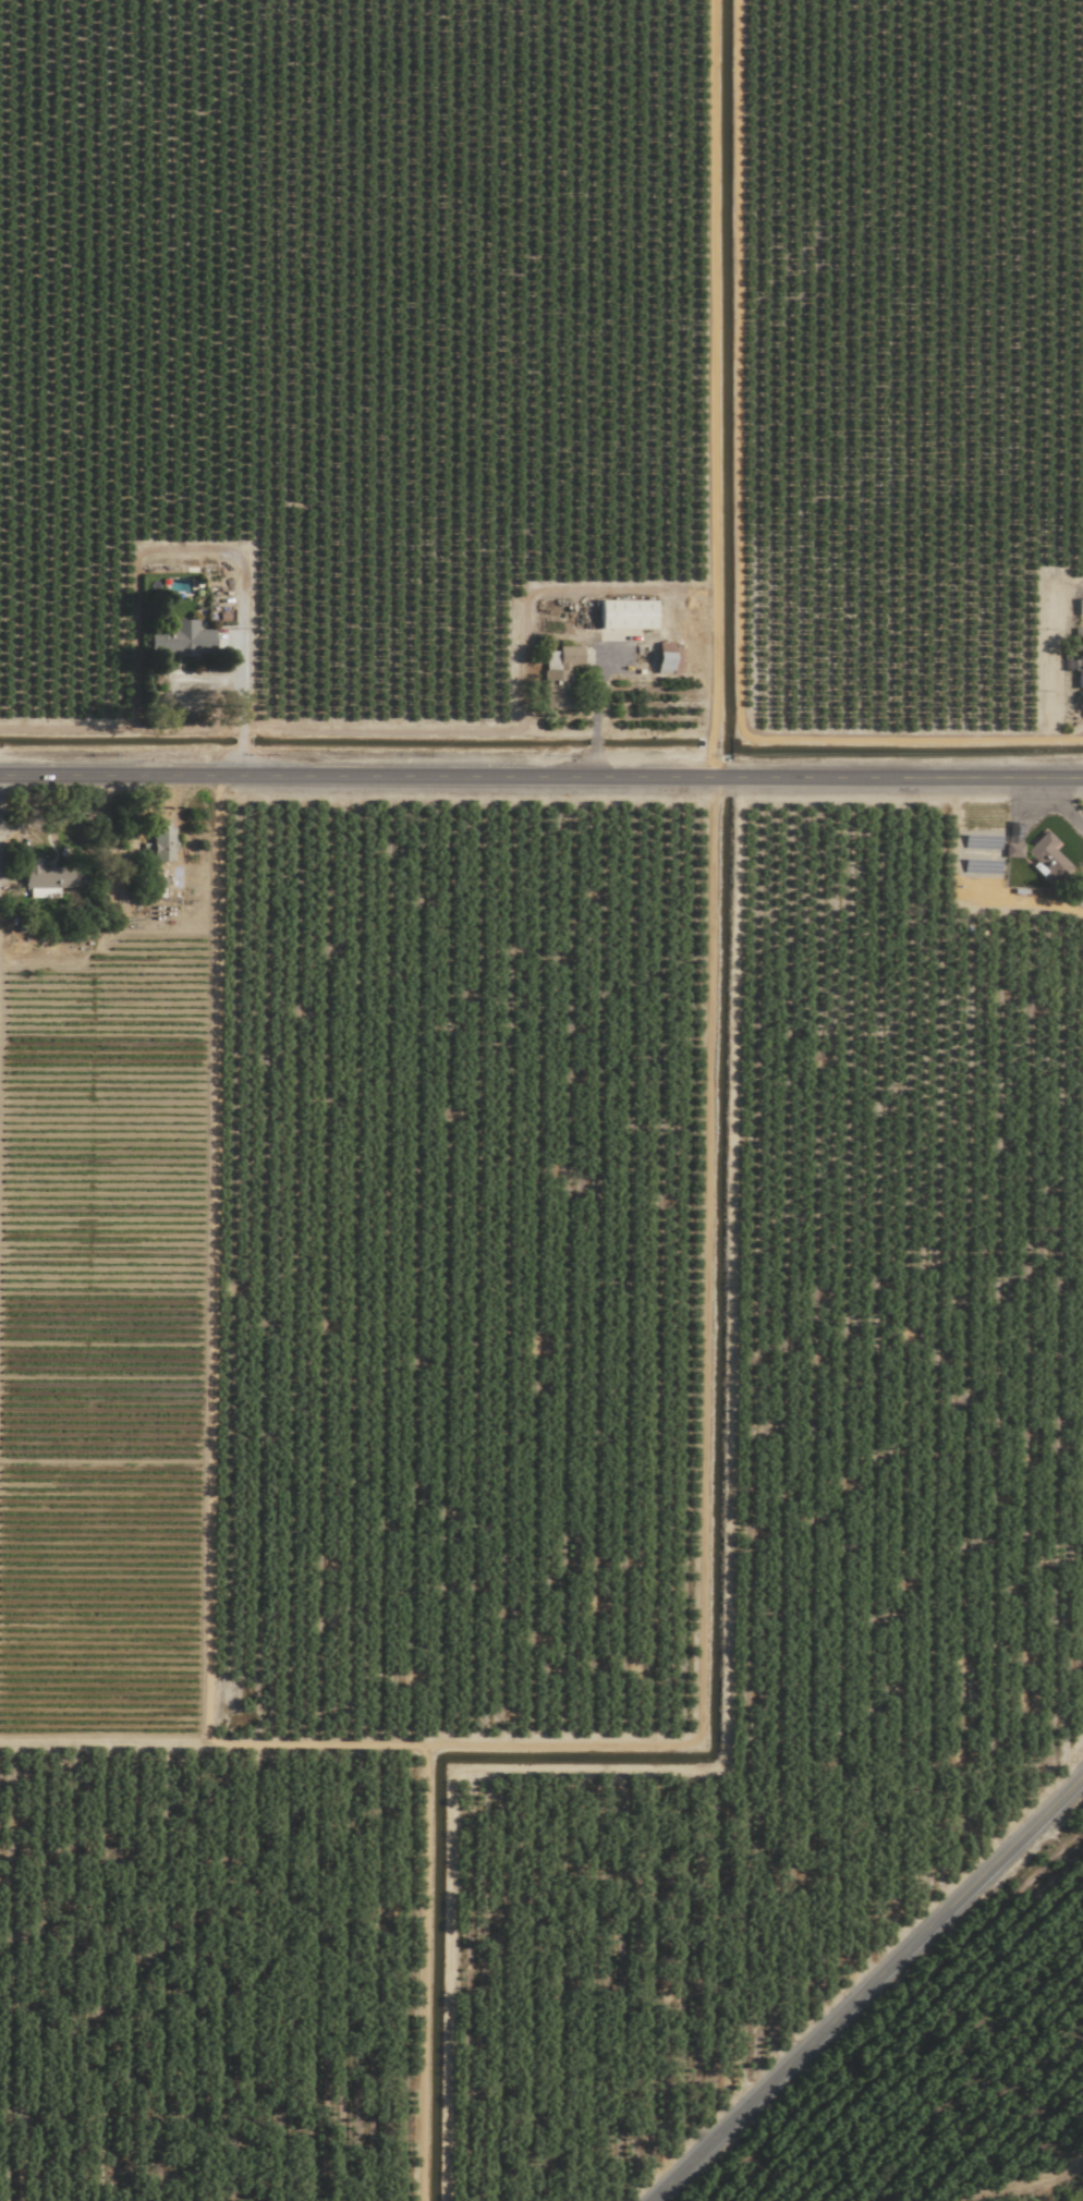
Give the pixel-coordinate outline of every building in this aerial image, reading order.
[(599,629),(655,630),(656,601),(599,601),(599,629)] [(214,630),(197,629),(198,620),(173,620),(173,632),(152,632),(152,655),(214,655),(214,630)] [(152,860),(173,860),(174,824),(153,824),(152,860)]
